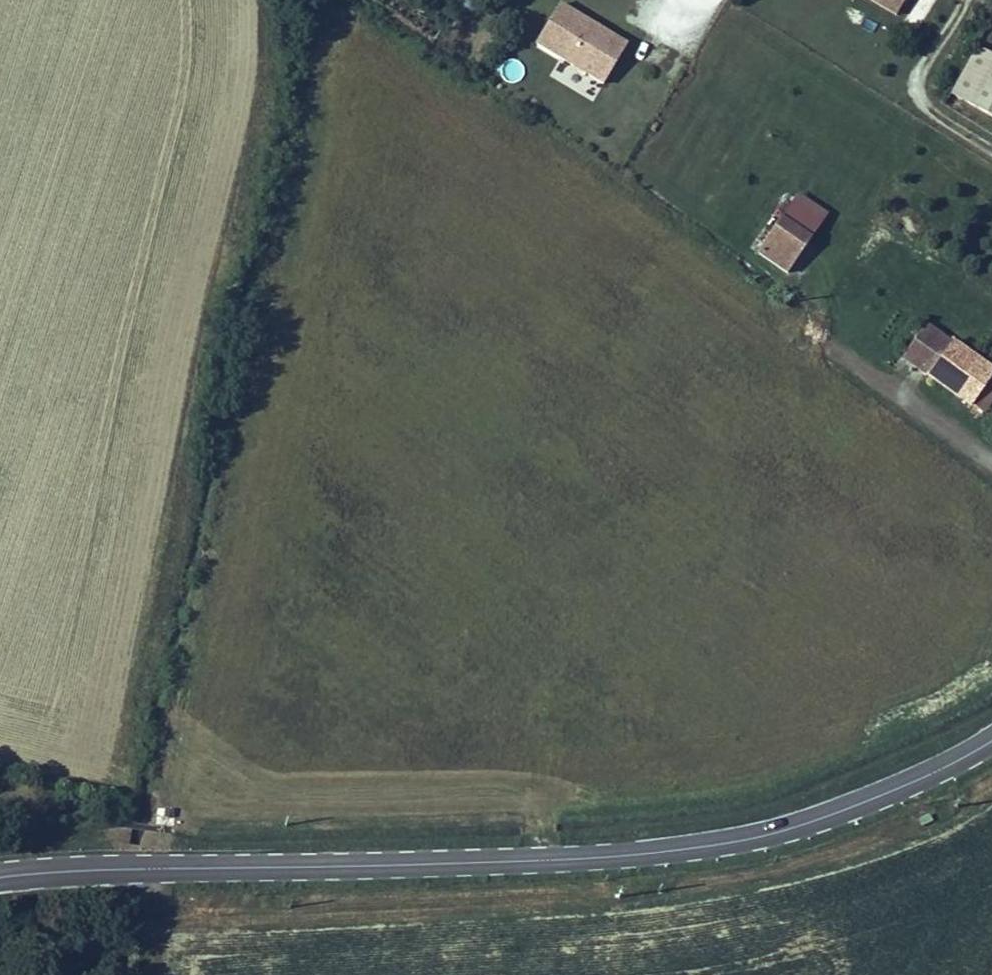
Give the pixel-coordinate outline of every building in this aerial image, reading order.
[(457,7),(472,13),(477,0),(460,0),(457,7)] [(761,9),(798,10),(832,31),(842,15),(868,31),(886,2),(883,0),(762,0),(761,9)] [(559,1),(531,45),(564,66),(557,78),(592,100),(627,45),(559,1)] [(963,49),(941,88),(956,95),(978,58),(963,49)] [(753,252),(784,275),(828,215),(796,192),(753,252)] [(936,328),(913,360),(955,388),(977,356),(936,328)]
